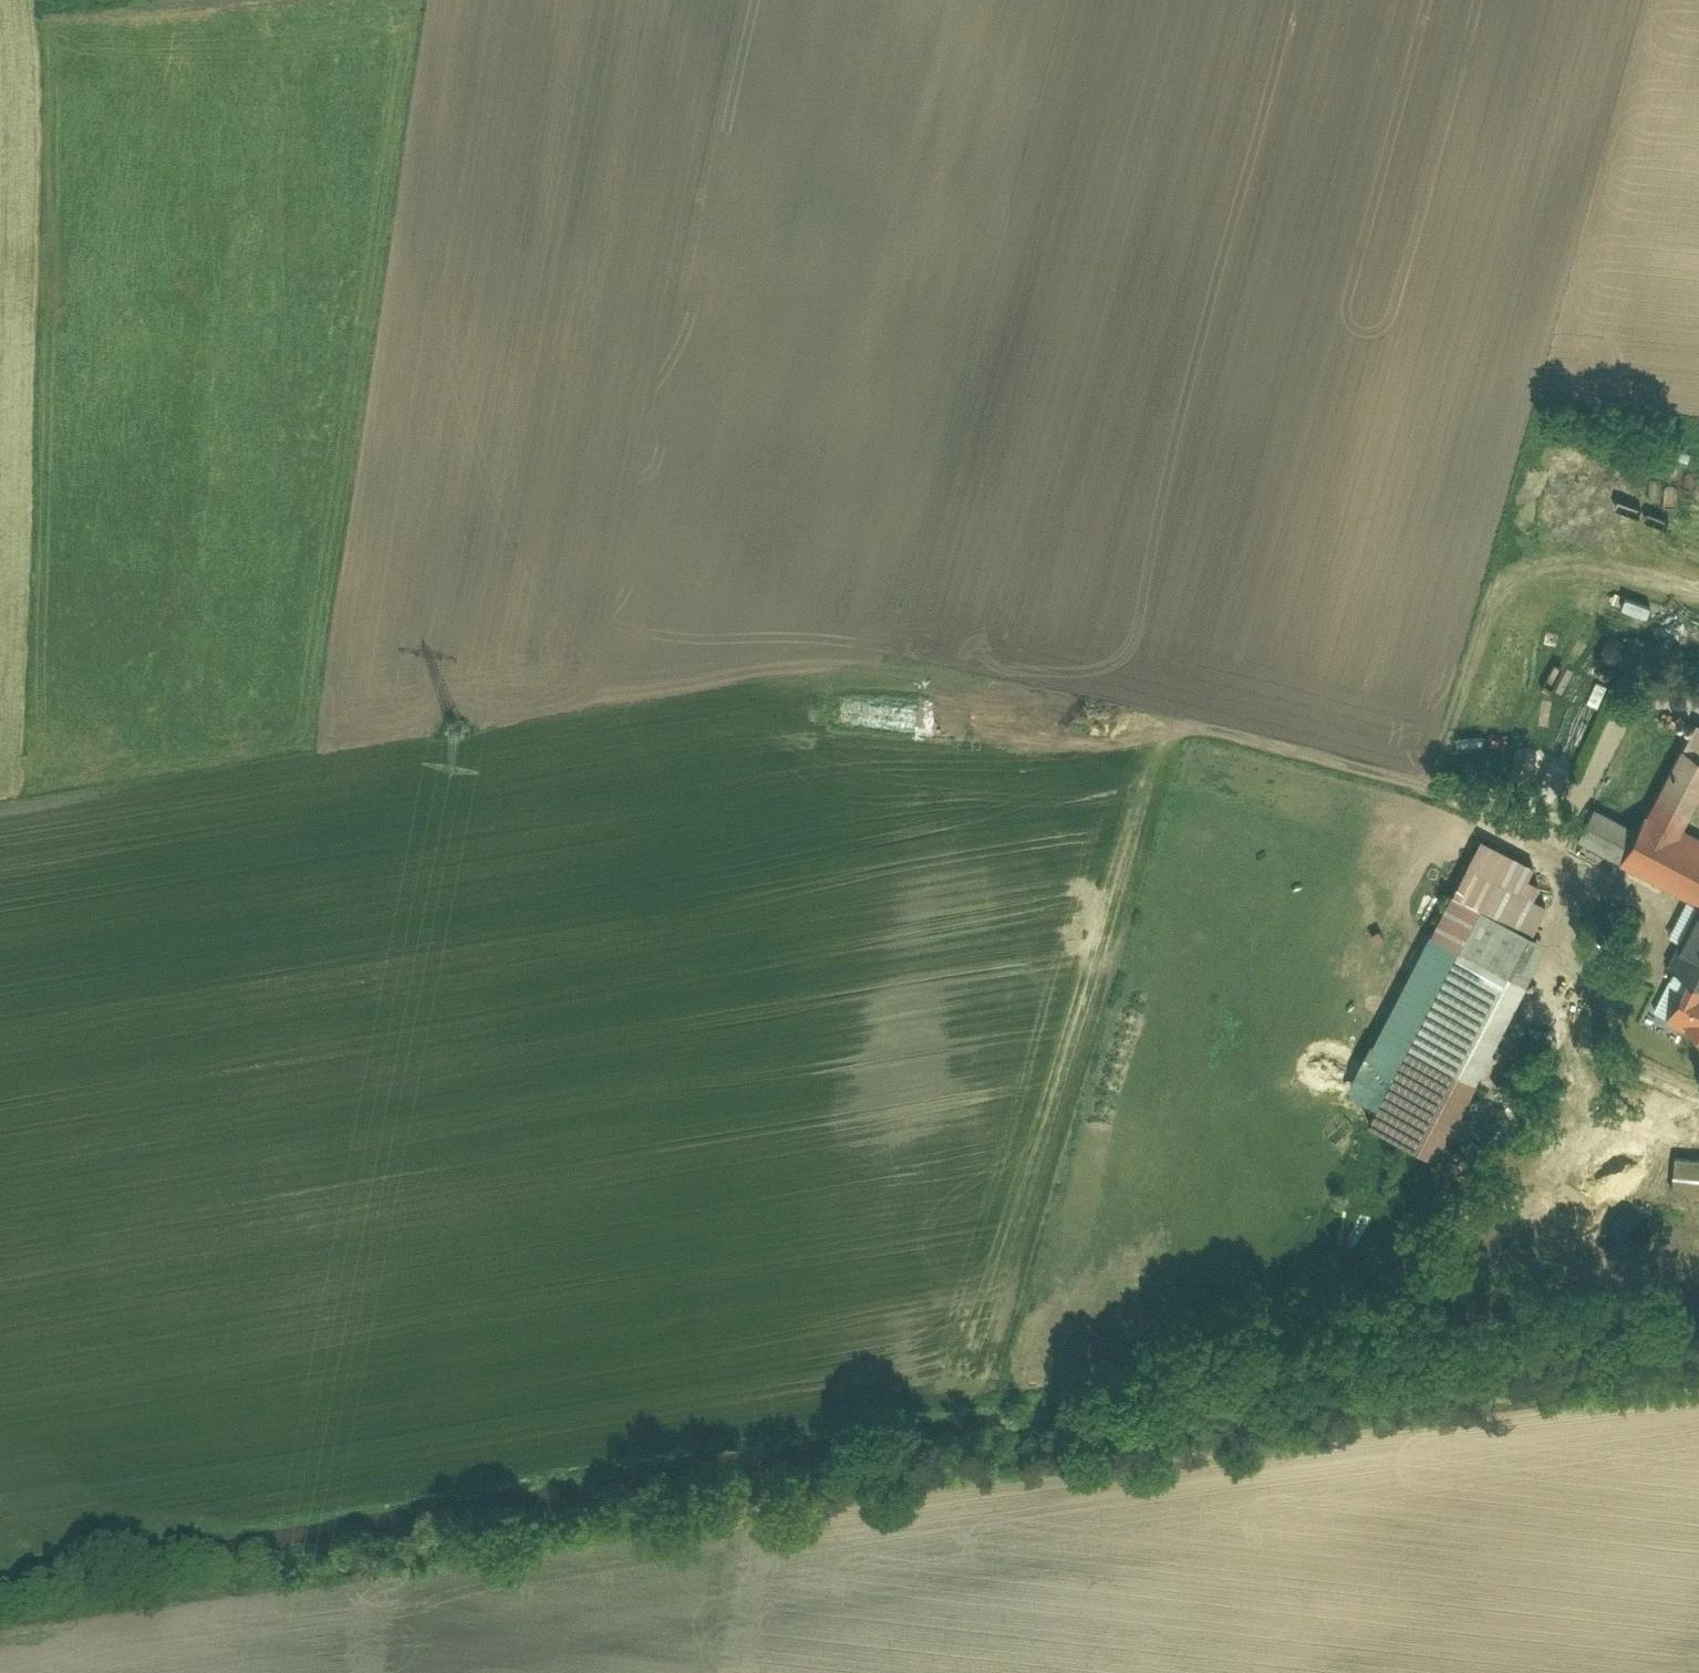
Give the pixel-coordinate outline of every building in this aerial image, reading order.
[(1510,715),(1518,691),(1508,688),(1500,712),(1510,715)] [(1536,725),(1551,726),(1554,700),(1539,699),(1536,725)] [(1626,866),(1698,904),(1698,838),(1684,830),(1698,801),(1698,762),(1685,755),(1626,866)] [(1467,946),(1373,1127),(1446,1165),(1559,947),(1538,936),(1554,905),(1538,897),(1544,885),(1532,879),(1537,869),(1485,843),(1439,932),(1467,946)] [(1678,968),(1698,980),(1698,929),(1678,968)] [(1674,1152),(1667,1185),(1698,1192),(1698,1157),(1674,1152)]
